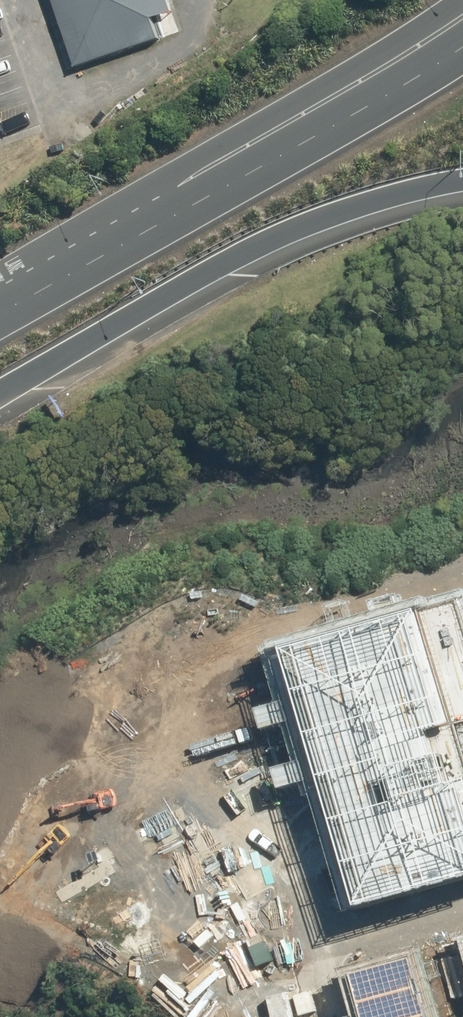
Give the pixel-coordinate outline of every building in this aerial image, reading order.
[(168,0),(50,0),(73,66),(178,30),(168,0)] [(304,666),(367,891),(462,864),(462,621),(304,666)] [(252,705),(225,718),(253,776),(280,763),(252,705)] [(225,718),(198,732),(227,789),(253,776),(225,718)] [(144,872),(158,899),(187,885),(215,870),(202,844),(144,872)] [(158,899),(171,926),(229,897),(215,870),(187,885),(158,899)] [(171,926),(185,953),(242,924),(229,897),(171,926)] [(185,953),(198,979),(256,951),(242,924),(185,953)] [(354,976),(362,1005),(424,989),(416,960),(354,976)] [(365,1016),(432,1016),(424,989),(362,1005),(365,1016)]
